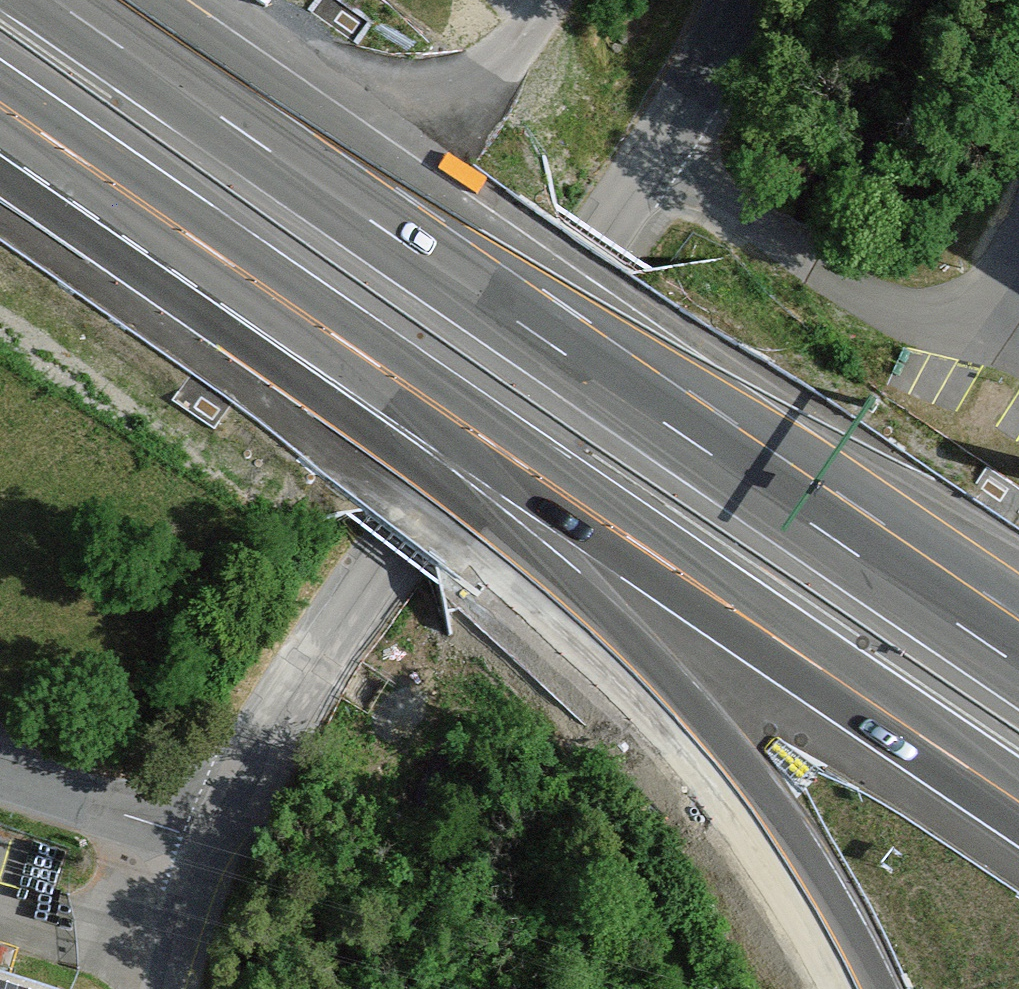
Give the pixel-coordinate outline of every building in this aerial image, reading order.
[(0,979),(0,988),(31,988),(0,979)]
